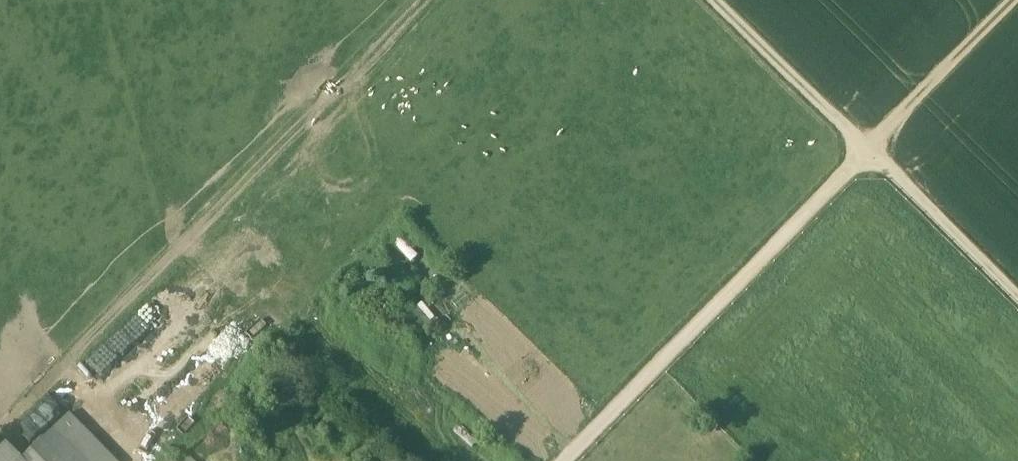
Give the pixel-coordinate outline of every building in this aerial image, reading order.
[(426,302),(404,315),(414,332),(436,319),(426,302)] [(25,460),(112,460),(70,418),(25,460)] [(0,443),(0,460),(18,460),(0,443)]
